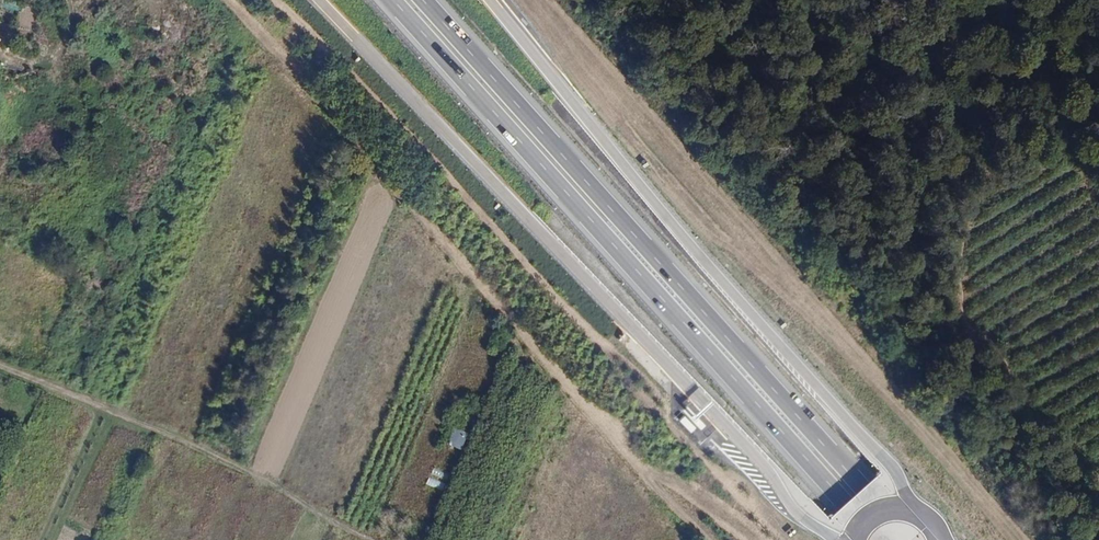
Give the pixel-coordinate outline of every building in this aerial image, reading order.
[(450,445),(463,450),(470,433),(457,428),(450,445)] [(429,478),(427,485),(443,490),(445,483),(429,478)]
